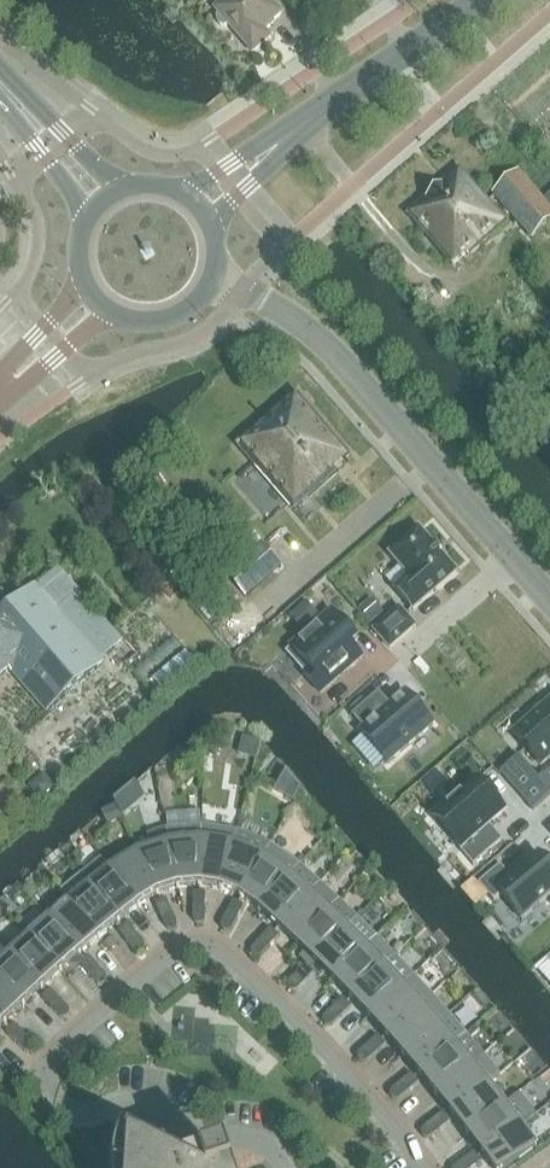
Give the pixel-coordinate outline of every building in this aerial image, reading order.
[(217,22),(221,27),(226,27),(230,26),(254,53),(271,37),(265,30),(274,23),(272,22),(282,14),(270,0),(226,0),(215,9),(219,13),(217,17),(217,22)] [(410,215),(454,264),(467,253),(469,256),(507,223),(460,170),(410,215)] [(532,238),(549,222),(549,206),(519,171),(494,194),(532,238)] [(333,468),(349,454),(297,394),(238,446),(294,510),(337,473),(333,468)] [(390,554),(411,578),(396,590),(414,611),(458,572),(456,570),(455,570),(443,556),(444,555),(441,553),(437,548),(437,547),(435,545),(434,546),(421,531),(422,531),(420,529),(390,554)] [(247,596),(283,564),(264,543),(228,574),(247,596)] [(9,670),(12,673),(13,672),(47,712),(104,664),(101,660),(122,641),(59,568),(37,587),(36,585),(12,606),(2,594),(0,596),(0,678),(9,670)] [(170,587),(164,592),(170,600),(176,595),(170,587)] [(373,601),(360,612),(372,626),(385,615),(373,601)] [(306,603),(289,618),(303,633),(320,618),(306,603)] [(374,630),(390,649),(416,626),(400,608),(374,630)] [(303,673),(321,694),(362,657),(352,646),(358,641),(341,621),(333,613),(290,650),(307,669),(303,673)] [(359,734),(387,766),(432,726),(404,695),(389,708),(378,696),(352,718),(363,731),(359,734)] [(513,734),(541,766),(549,758),(549,702),(513,734)] [(207,719),(207,730),(219,730),(219,720),(207,719)] [(203,731),(180,751),(190,761),(203,749),(203,731)] [(533,812),(549,797),(549,772),(538,782),(520,763),(503,778),(533,812)] [(40,778),(30,786),(42,800),(52,792),(40,778)] [(490,826),(506,812),(478,779),(434,817),(462,848),(460,850),(474,866),(503,841),(490,826)] [(283,781),(277,791),(292,799),(298,789),(283,781)] [(126,794),(114,801),(123,817),(135,810),(134,808),(126,794)] [(115,808),(102,816),(108,828),(122,821),(115,808)] [(179,890),(201,888),(202,840),(202,826),(167,829),(170,843),(179,890)] [(201,888),(222,891),(237,831),(202,826),(202,840),(201,888)] [(159,897),(179,890),(170,843),(167,829),(147,834),(152,849),(139,853),(159,897)] [(237,831),(222,891),(242,899),(272,844),(237,831)] [(272,844),(242,899),(260,912),(300,864),(272,844)] [(541,850),(514,873),(503,861),(481,880),(497,898),(504,891),(525,915),(549,893),(549,860),(541,850)] [(140,908),(159,897),(139,853),(111,870),(140,908)] [(140,908),(111,870),(101,858),(81,876),(120,924),(140,908)] [(279,929),(320,883),(300,864),(260,912),(279,929)] [(101,940),(120,924),(81,876),(61,893),(70,903),(101,940)] [(279,929),(297,946),(330,911),(340,901),(320,883),(311,893),(279,929)] [(194,893),(194,908),(206,908),(207,893),(194,893)] [(155,904),(162,917),(173,912),(167,899),(155,904)] [(234,901),(227,914),(238,920),(245,906),(234,901)] [(330,911),(297,946),(306,954),(302,958),(308,963),(312,967),(316,964),(359,918),(340,901),(330,911)] [(81,956),(101,940),(70,903),(50,920),(81,956)] [(206,908),(194,908),(194,919),(194,920),(194,921),(195,922),(196,924),(198,925),(201,925),(202,924),(204,923),(205,922),(205,921),(206,919),(206,908)] [(173,912),(162,917),(166,927),(167,928),(169,930),(171,930),(173,930),(176,929),(177,927),(178,926),(178,925),(178,924),(177,922),(173,912)] [(238,920),(227,914),(222,923),(222,924),(221,925),(221,927),(222,928),(222,929),(223,930),(223,931),(226,932),(228,932),(229,932),(231,931),(232,930),(238,920)] [(334,981),(368,947),(378,937),(359,918),(316,964),(312,967),(317,971),(314,974),(320,979),(326,973),(334,981)] [(50,920),(30,937),(62,973),(71,965),(73,965),(75,965),(77,965),(80,964),(85,960),(81,956),(50,920)] [(119,932),(128,943),(137,936),(128,924),(119,932)] [(271,928),(261,939),(270,948),(280,937),(271,928)] [(137,936),(128,943),(135,952),(136,953),(137,953),(140,954),(142,953),(144,952),(145,950),(145,948),(145,947),(145,946),(145,945),(144,944),(137,936)] [(43,990),(62,973),(30,937),(11,955),(43,990)] [(368,947),(334,981),(351,999),(386,966),(396,956),(378,937),(368,947)] [(270,948),(261,939),(254,947),(253,948),(252,950),(252,952),(252,953),(253,955),(255,957),(257,957),(258,957),(259,957),(261,957),(262,956),(263,956),(270,948)] [(43,990),(11,955),(0,965),(0,981),(25,1007),(43,990)] [(80,964),(90,976),(99,968),(89,956),(80,964)] [(351,999),(369,1018),(404,985),(414,976),(396,956),(386,966),(351,999)] [(308,963),(297,974),(306,982),(314,974),(317,971),(312,967),(308,963)] [(99,968),(90,976),(96,984),(98,985),(99,985),(102,985),(104,985),(106,983),(107,982),(107,981),(107,980),(107,979),(107,978),(106,976),(99,968)] [(306,982),(297,974),(290,981),(289,982),(289,984),(288,985),(288,986),(289,987),(289,989),(291,991),(292,991),(294,991),(297,991),(299,990),(306,982)] [(25,1007),(0,981),(0,1018),(7,1025),(25,1007)] [(369,1018),(386,1037),(422,1005),(404,985),(369,1018)] [(42,998),(52,1009),(61,1001),(51,990),(42,998)] [(343,998),(333,1009),(341,1018),(352,1007),(343,998)] [(61,1001),(52,1009),(60,1017),(61,1017),(62,1018),(64,1018),(65,1018),(67,1018),(69,1016),(70,1015),(70,1013),(70,1011),(70,1010),(69,1009),(69,1008),(61,1001)] [(386,1037),(403,1056),(439,1024),(422,1005),(386,1037)] [(341,1018),(333,1009),(325,1016),(324,1017),(324,1019),(323,1020),(323,1021),(324,1022),(324,1024),(326,1026),(327,1026),(329,1027),(330,1027),(332,1026),(334,1025),(341,1018)] [(6,1033),(16,1043),(25,1035),(15,1024),(6,1033)] [(403,1056),(420,1075),(456,1044),(439,1024),(403,1056)] [(478,1028),(468,1035),(472,1040),(481,1032),(478,1028)] [(25,1035),(16,1043),(24,1051),(25,1052),(27,1053),(29,1052),(31,1052),(33,1050),(34,1049),(34,1047),(34,1046),(34,1045),(33,1044),(33,1043),(25,1035)] [(420,1075),(436,1094),(484,1055),(472,1040),(468,1035),(456,1044),(420,1075)] [(379,1036),(367,1046),(376,1055),(387,1045),(379,1036)] [(376,1055),(367,1046),(360,1053),(359,1054),(358,1055),(358,1057),(358,1059),(358,1061),(360,1063),(362,1063),(363,1063),(366,1063),(367,1063),(368,1062),(376,1055)] [(436,1094),(452,1114),(490,1084),(500,1075),(484,1055),(473,1064),(436,1094)] [(0,1064),(0,1077),(9,1071),(4,1063),(0,1064)] [(412,1073),(401,1083),(409,1093),(420,1083),(412,1073)] [(409,1093),(401,1083),(393,1090),(392,1091),(391,1093),(391,1094),(391,1096),(391,1097),(391,1098),(393,1100),(394,1100),(395,1101),(397,1101),(398,1101),(400,1100),(401,1099),(409,1093)] [(452,1114),(468,1134),(506,1105),(490,1084),(452,1114)] [(468,1134),(483,1154),(521,1125),(506,1105),(468,1134)] [(444,1113),(432,1122),(440,1131),(452,1122),(444,1113)] [(440,1131),(432,1122),(424,1128),(423,1129),(422,1131),(422,1132),(422,1134),(423,1136),(424,1138),(425,1138),(426,1139),(428,1139),(430,1139),(432,1138),(440,1131)] [(483,1154),(493,1167),(509,1167),(537,1148),(537,1147),(521,1125),(483,1154)] [(133,1150),(132,1152),(133,1152),(132,1167),(168,1167),(133,1150)] [(463,1161),(468,1167),(474,1167),(482,1162),(475,1152),(463,1161)]
